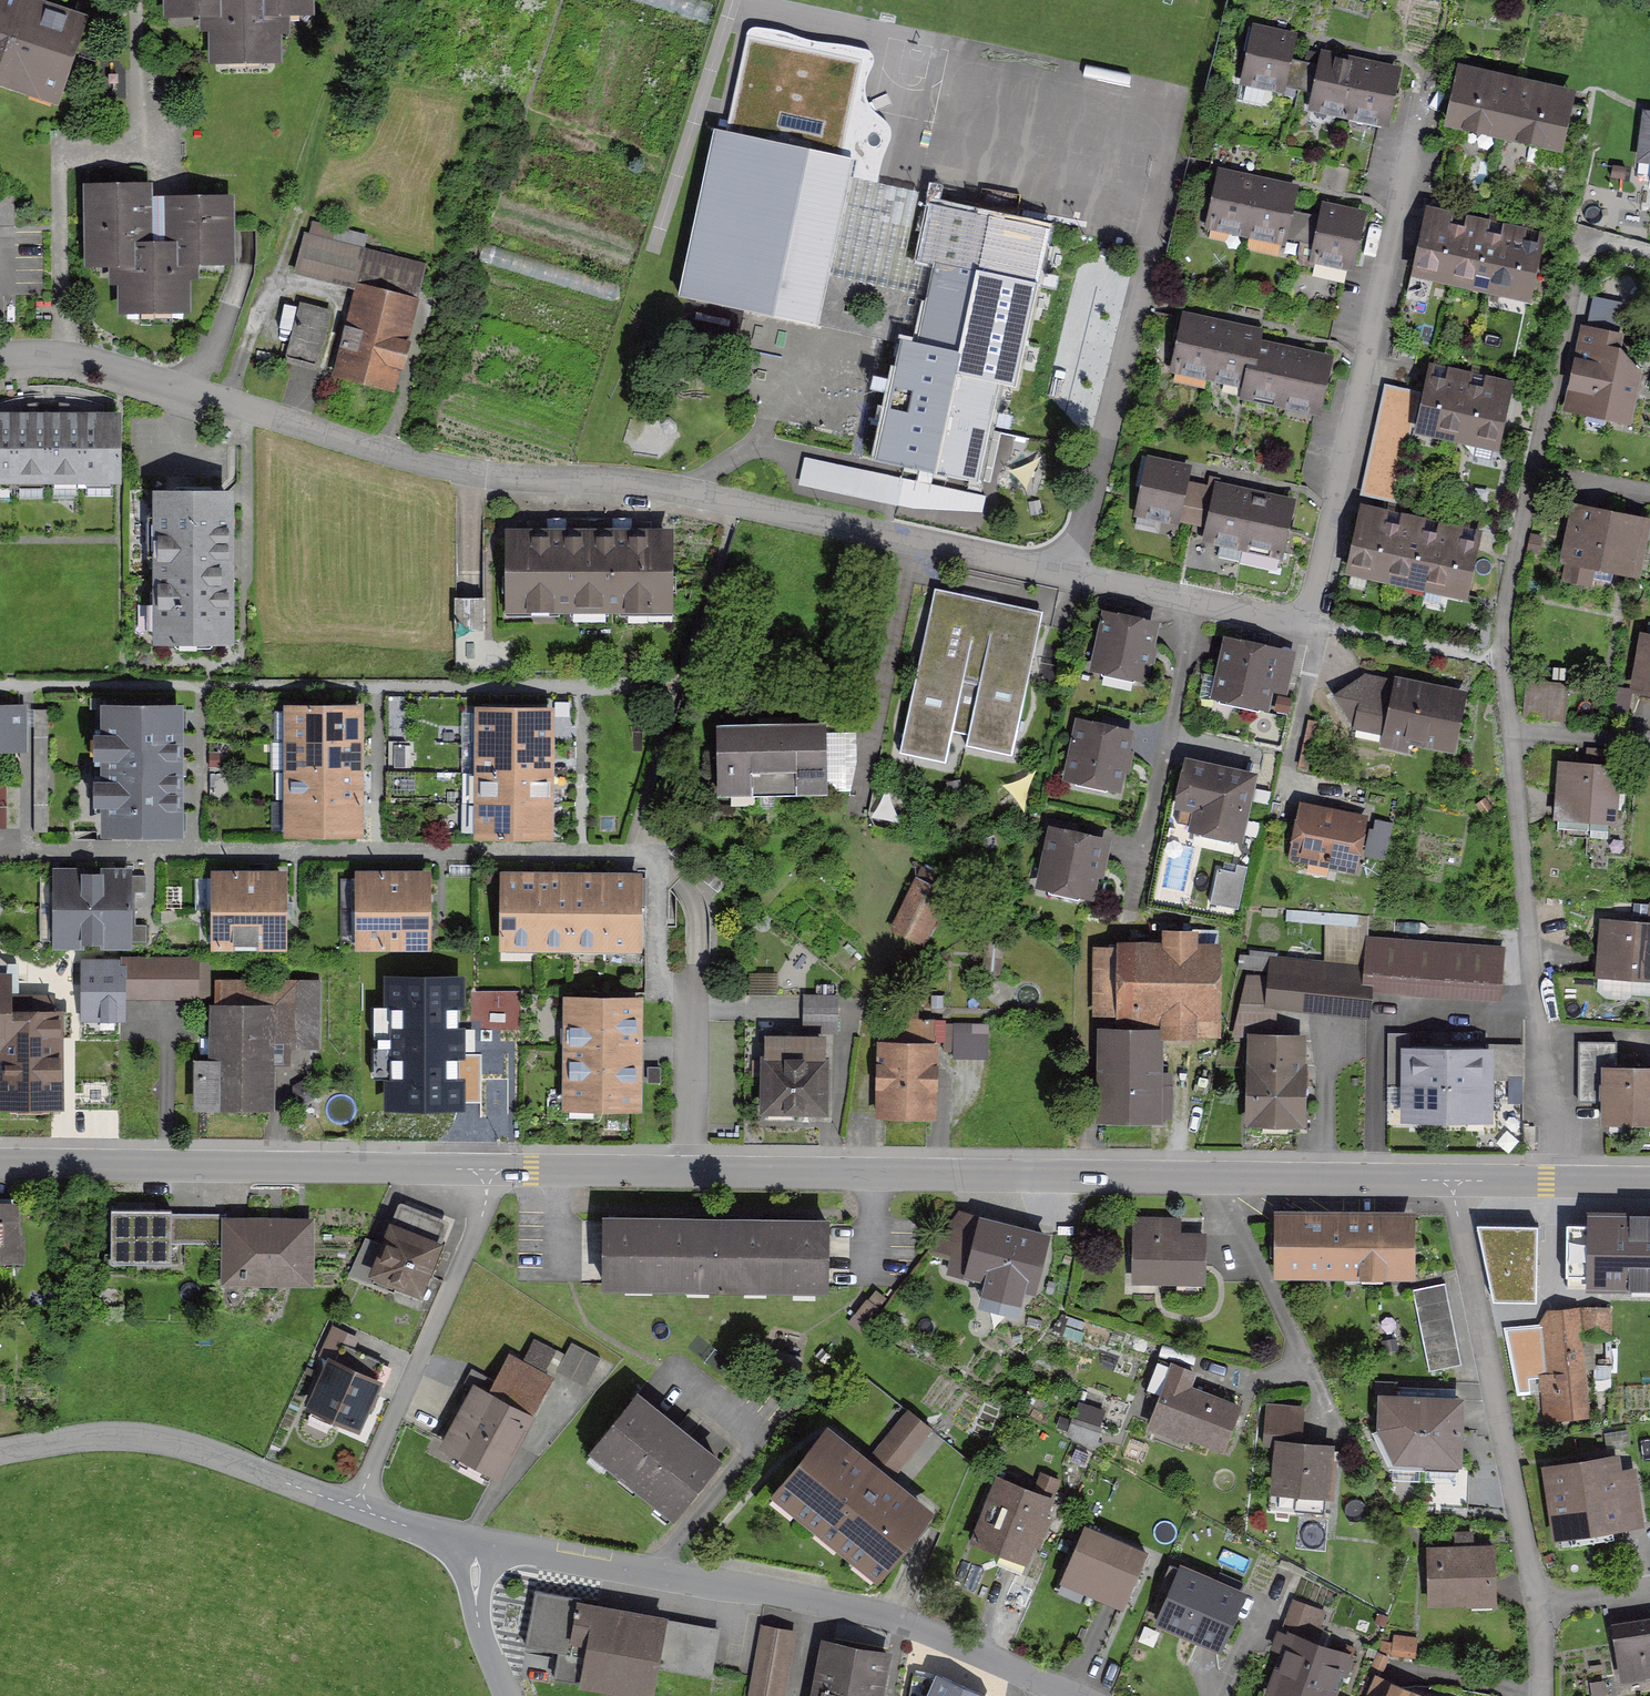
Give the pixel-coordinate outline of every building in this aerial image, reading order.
[(94,14),(53,0),(0,0),(0,78),(65,100),(94,14)] [(168,18),(210,17),(211,61),(287,60),(286,12),(319,11),(319,0),(168,0),(168,18)] [(1255,32),(1246,73),(1292,84),(1299,58),(1302,42),(1255,32)] [(859,58),(746,34),(726,127),(841,151),(859,58)] [(1352,108),(1366,57),(1329,47),(1324,64),(1317,90),(1315,99),(1352,108)] [(1393,118),(1406,67),(1366,57),(1352,108),(1393,118)] [(1324,64),(1299,58),(1292,84),(1317,90),(1324,64)] [(1505,138),(1518,75),(1463,63),(1449,125),(1505,138)] [(1570,151),(1583,88),(1518,75),(1505,138),(1570,151)] [(1643,109),(1637,159),(1649,160),(1649,110),(1643,109)] [(726,127),(714,124),(678,290),(818,321),(850,176),(855,155),(841,151),(726,127)] [(1347,138),(1372,143),(1375,129),(1350,124),(1347,138)] [(1340,168),(1340,165),(1322,161),(1317,180),(1336,185),(1340,168)] [(1247,235),(1260,174),(1218,165),(1204,226),(1247,235)] [(1361,190),(1365,174),(1340,168),(1336,185),(1361,190)] [(160,174),(80,176),(83,266),(123,264),(124,313),(194,311),(193,259),(238,257),(236,188),(160,190),(160,174)] [(1294,210),(1300,182),(1260,174),(1247,235),(1287,243),(1288,237),(1294,210)] [(903,339),(922,258),(903,253),(918,191),(850,176),(818,321),(903,339)] [(0,192),(0,222),(15,221),(14,191),(0,192)] [(1053,222),(936,195),(922,258),(903,339),(877,455),(981,479),(1003,380),(1016,383),(1053,222)] [(1311,249),(1357,258),(1368,208),(1321,198),(1318,215),(1312,242),(1311,249)] [(1455,284),(1469,215),(1429,207),(1415,275),(1455,284)] [(1318,215),(1294,210),(1288,237),(1312,242),(1318,215)] [(1490,291),(1505,223),(1469,215),(1455,284),(1490,291)] [(1534,301),(1548,233),(1505,223),(1490,291),(1534,301)] [(431,262),(307,229),(297,267),(358,284),(359,279),(422,296),(431,262)] [(1318,271),(1342,277),(1345,263),(1321,257),(1318,271)] [(1339,288),(1342,277),(1318,271),(1315,282),(1339,288)] [(422,296),(359,279),(358,284),(330,373),(400,394),(429,301),(422,296)] [(1315,282),(1310,301),(1335,307),(1339,288),(1315,282)] [(332,309),(302,302),(287,361),(318,368),(332,309)] [(1212,377),(1226,318),(1187,308),(1172,368),(1212,377)] [(1264,339),(1267,328),(1226,318),(1212,377),(1253,386),(1264,339)] [(1583,325),(1568,410),(1636,422),(1649,338),(1649,337),(1583,325)] [(1251,396),(1290,404),(1303,347),(1264,339),(1253,386),(1251,396)] [(1327,412),(1340,356),(1303,347),(1290,404),(1327,412)] [(1470,440),(1483,376),(1435,366),(1421,429),(1470,440)] [(1506,447),(1519,384),(1483,376),(1470,440),(1506,447)] [(1384,385),(1382,397),(1418,404),(1420,392),(1384,385)] [(1418,404),(1382,397),(1379,411),(1415,419),(1418,404)] [(1283,409),(1279,423),(1310,431),(1314,416),(1283,409)] [(0,410),(0,481),(20,481),(19,410),(0,410)] [(54,480),(54,410),(19,410),(20,481),(54,480)] [(90,480),(90,410),(54,410),(54,480),(90,480)] [(127,480),(127,410),(90,410),(90,480),(127,480)] [(1415,419),(1379,411),(1377,425),(1413,432),(1415,419)] [(1413,432),(1377,425),(1374,439),(1410,446),(1413,432)] [(1410,446),(1374,439),(1371,452),(1407,459),(1410,446)] [(1407,459),(1371,452),(1368,466),(1404,473),(1407,459)] [(1200,467),(1153,455),(1141,505),(1188,517),(1200,467)] [(886,494),(889,467),(805,456),(801,483),(886,494)] [(1404,473),(1368,466),(1366,480),(1402,487),(1404,473)] [(1255,539),(1267,490),(1224,479),(1212,529),(1255,539)] [(1402,487),(1366,480),(1363,493),(1399,501),(1402,487)] [(1292,548),(1304,499),(1267,490),(1255,539),(1292,548)] [(235,646),(235,491),(154,491),(154,646),(235,646)] [(1389,580),(1406,511),(1365,502),(1348,570),(1389,580)] [(1639,575),(1649,518),(1576,504),(1565,562),(1639,575)] [(1427,589),(1443,520),(1406,511),(1389,580),(1427,589)] [(1474,599),(1489,530),(1443,520),(1427,589),(1474,599)] [(674,612),(674,524),(505,524),(505,612),(674,612)] [(1014,748),(1044,613),(942,591),(907,752),(951,761),(956,735),(1014,748)] [(486,596),(457,596),(457,627),(487,627),(486,596)] [(1147,676),(1159,621),(1106,609),(1094,665),(1147,676)] [(1646,630),(1637,691),(1649,693),(1649,631),(1646,630)] [(1290,648),(1233,635),(1219,695),(1276,707),(1290,648)] [(1459,752),(1472,694),(1367,669),(1335,691),(1353,727),(1459,752)] [(1561,679),(1527,678),(1526,715),(1560,716),(1561,679)] [(0,705),(0,750),(24,749),(23,705),(0,705)] [(183,839),(182,707),(99,707),(100,839),(183,839)] [(474,743),(551,742),(551,708),(474,709),(474,743)] [(285,741),(362,741),(362,709),(285,709),(285,741)] [(1123,781),(1136,721),(1083,710),(1071,770),(1123,781)] [(837,791),(834,720),(724,724),(727,795),(837,791)] [(363,771),(362,741),(285,741),(285,772),(363,771)] [(552,773),(551,742),(474,743),(474,773),(552,773)] [(1261,769),(1193,754),(1182,803),(1208,808),(1203,833),(1245,842),(1261,769)] [(1618,818),(1621,763),(1564,759),(1561,815),(1618,818)] [(363,801),(363,771),(285,772),(285,801),(363,801)] [(552,800),(552,773),(474,773),(474,801),(552,800)] [(1361,872),(1373,814),(1300,799),(1288,858),(1361,872)] [(552,840),(552,800),(474,801),(475,840),(552,840)] [(363,839),(363,801),(285,801),(285,839),(363,839)] [(1098,892),(1109,834),(1050,822),(1039,880),(1098,892)] [(1212,895),(1239,901),(1247,866),(1220,860),(1212,895)] [(53,910),(132,910),(132,869),(53,869),(53,910)] [(537,950),(538,870),(507,870),(507,950),(537,950)] [(572,870),(538,870),(537,950),(572,951),(572,870)] [(606,871),(572,870),(572,951),(606,951),(606,871)] [(647,871),(606,871),(606,951),(647,951),(647,871)] [(212,909),(288,910),(288,872),(212,872),(212,909)] [(357,911),(433,912),(433,872),(358,872),(357,911)] [(930,941),(954,890),(919,873),(895,924),(930,941)] [(287,951),(288,910),(212,909),(211,951),(287,951)] [(132,950),(132,910),(53,910),(53,950),(132,950)] [(433,950),(433,912),(357,911),(357,949),(433,950)] [(1607,914),(1603,973),(1649,976),(1649,917),(1607,914)] [(1231,946),(1202,945),(1203,926),(1168,925),(1167,944),(1125,941),(1120,1026),(1227,1031),(1231,946)] [(1503,996),(1509,944),(1369,928),(1366,961),(1275,951),(1272,972),(1269,1004),(1376,1016),(1380,982),(1503,996)] [(124,999),(124,958),(81,958),(81,1020),(124,1020),(124,999)] [(203,958),(124,958),(124,999),(203,999),(203,958)] [(1272,972),(1249,969),(1243,1023),(1266,1025),(1269,1004),(1272,972)] [(388,1113),(468,1111),(465,976),(385,977),(388,1113)] [(321,1047),(321,978),(218,977),(216,1109),(280,1110),(280,1063),(293,1063),(294,1047),(321,1047)] [(7,1042),(7,1038),(64,1038),(63,997),(6,997),(7,982),(0,982),(0,1042),(7,1042)] [(841,992),(806,991),(805,1017),(840,1017),(841,992)] [(643,1114),(643,998),(563,998),(563,1113),(643,1114)] [(916,1016),(915,1030),(947,1031),(947,1017),(916,1016)] [(955,1019),(954,1050),(990,1052),(991,1020),(955,1019)] [(1311,1031),(1254,1031),(1253,1126),(1310,1126),(1311,1031)] [(1106,1116),(1168,1116),(1168,1032),(1106,1032),(1106,1116)] [(833,1114),(834,1035),(763,1035),(762,1113),(833,1114)] [(0,1058),(0,1112),(64,1112),(64,1038),(7,1038),(7,1042),(7,1058),(0,1058)] [(1602,1100),(1602,1063),(1617,1063),(1617,1040),(1580,1040),(1579,1099),(1602,1100)] [(941,1125),(944,1044),(885,1042),(883,1123),(941,1125)] [(1448,1120),(1448,1044),(1402,1044),(1401,1120),(1448,1120)] [(1495,1077),(1495,1044),(1448,1044),(1448,1120),(1494,1121),(1495,1077)] [(1510,1045),(1495,1044),(1495,1077),(1510,1077),(1510,1045)] [(1525,1045),(1510,1045),(1510,1077),(1525,1077),(1525,1045)] [(1617,1063),(1602,1063),(1602,1100),(1602,1122),(1649,1122),(1649,1063),(1617,1063)] [(301,1106),(306,1106),(310,1104),(313,1102),(315,1098),(316,1094),(316,1090),(314,1086),(312,1083),(308,1081),(304,1080),(299,1081),(296,1083),(293,1086),(291,1090),(291,1094),(292,1098),(294,1102),(297,1104),(301,1106)] [(14,1200),(0,1200),(0,1264),(14,1264),(14,1200)] [(1037,1294),(1053,1231),(959,1208),(931,1250),(949,1255),(944,1273),(980,1281),(975,1305),(1020,1316),(1026,1291),(1037,1294)] [(1413,1279),(1413,1209),(1275,1210),(1276,1280),(1413,1279)] [(1587,1210),(1587,1218),(1564,1218),(1564,1282),(1585,1282),(1585,1289),(1649,1290),(1649,1210),(1587,1210)] [(176,1240),(177,1213),(120,1212),(120,1259),(176,1260),(176,1240)] [(176,1240),(201,1241),(202,1213),(177,1213),(176,1240)] [(227,1213),(202,1213),(201,1241),(227,1241),(227,1213)] [(316,1282),(317,1215),(227,1213),(227,1241),(226,1280),(316,1282)] [(831,1295),(833,1220),(611,1215),(609,1289),(831,1295)] [(431,1299),(453,1244),(394,1221),(373,1276),(431,1299)] [(1208,1286),(1207,1236),(1180,1236),(1180,1222),(1129,1222),(1130,1287),(1208,1286)] [(1539,1223),(1477,1222),(1493,1296),(1536,1297),(1539,1223)] [(1462,1364),(1445,1282),(1412,1289),(1429,1371),(1462,1364)] [(1591,1417),(1579,1308),(1547,1311),(1540,1324),(1545,1373),(1537,1374),(1538,1380),(1542,1422),(1591,1417)] [(1611,1335),(1608,1309),(1581,1311),(1583,1338),(1611,1335)] [(1545,1373),(1540,1324),(1503,1328),(1517,1396),(1531,1395),(1530,1379),(1538,1380),(1537,1374),(1545,1373)] [(534,1334),(527,1354),(558,1365),(565,1346),(534,1334)] [(598,1360),(570,1346),(556,1374),(584,1388),(598,1360)] [(366,1434),(389,1379),(330,1355),(307,1409),(366,1434)] [(504,1478),(557,1380),(513,1357),(494,1392),(476,1383),(443,1445),(504,1478)] [(1199,1373),(1174,1365),(1152,1427),(1228,1453),(1244,1406),(1194,1388),(1199,1373)] [(677,1519),(726,1460),(639,1389),(590,1448),(677,1519)] [(1426,1466),(1427,1399),(1381,1397),(1379,1433),(1396,1465),(1426,1466)] [(1081,1398),(1069,1429),(1096,1440),(1108,1408),(1081,1398)] [(1464,1466),(1465,1399),(1427,1399),(1426,1466),(1464,1466)] [(893,1423),(918,1442),(935,1421),(909,1402),(893,1423)] [(880,1588),(938,1518),(830,1428),(772,1498),(880,1588)] [(1335,1445),(1277,1440),(1272,1495),(1330,1500),(1335,1445)] [(1647,1526),(1635,1450),(1542,1464),(1553,1540),(1647,1526)] [(1028,1562),(1055,1499),(998,1475),(972,1539),(1028,1562)] [(1124,1605),(1146,1550),(1084,1524),(1061,1580),(1124,1605)] [(1497,1604),(1495,1543),(1427,1544),(1428,1606),(1497,1604)] [(1226,1647),(1245,1592),(1177,1568),(1158,1623),(1226,1647)] [(534,1589),(522,1646),(561,1654),(557,1675),(652,1695),(655,1695),(660,1671),(712,1682),(723,1631),(669,1619),(534,1589)] [(1612,1626),(1622,1683),(1649,1679),(1649,1619),(1612,1626)] [(759,1628),(747,1695),(783,1695),(794,1634),(759,1628)] [(1354,1657),(1287,1633),(1264,1695),(1340,1695),(1354,1657)] [(822,1639),(812,1695),(883,1695),(891,1652),(822,1639)] [(937,1671),(926,1693),(925,1695),(990,1695),(937,1671)] [(1395,1682),(1388,1695),(1426,1695),(1395,1682)]
